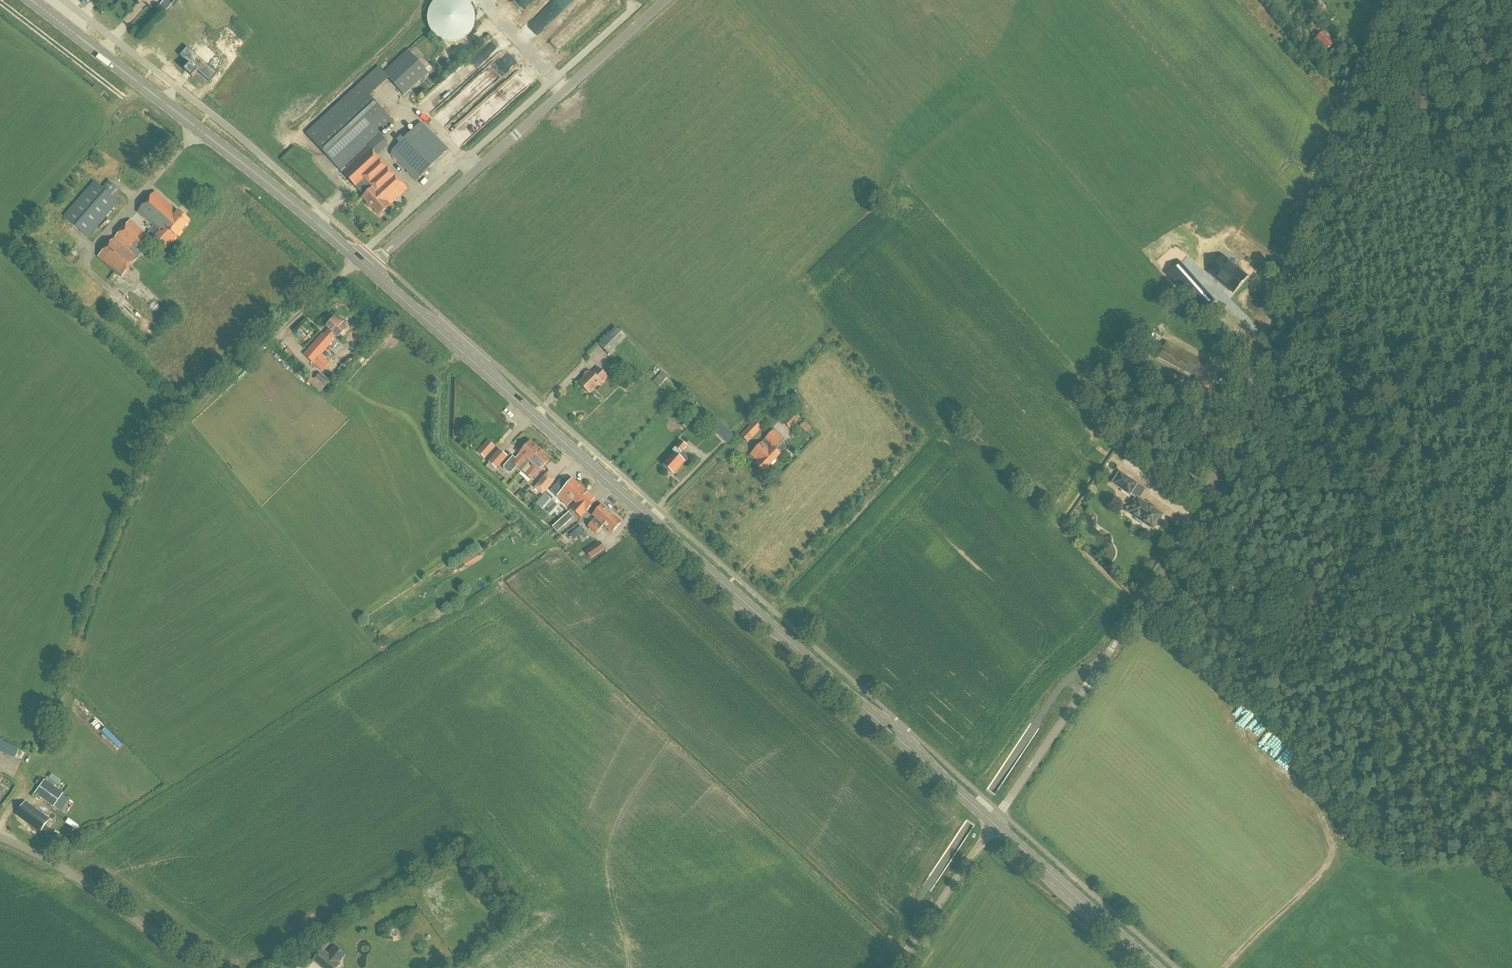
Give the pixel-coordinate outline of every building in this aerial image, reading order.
[(473,35),(477,28),(479,19),(477,11),(473,4),(469,0),(439,0),(434,6),(430,13),(429,21),(431,30),(436,36),(443,41),(451,44),(459,44),(467,40),(473,35)] [(557,18),(576,0),(557,0),(548,9),(557,18)] [(1325,52),(1335,43),(1315,21),(1313,23),(1307,28),(1317,38),(1314,41),(1325,52)] [(504,33),(471,65),(481,75),(514,43),(504,33)] [(217,74),(187,47),(180,56),(189,64),(184,70),(191,77),(197,71),(209,82),(217,74)] [(429,73),(407,50),(383,72),(379,67),(306,134),(364,196),(362,197),(379,216),(390,206),(408,189),(395,176),(377,156),(388,146),(386,144),(387,142),(381,135),(394,122),(370,97),(389,79),(404,96),(429,73)] [(489,89),(484,80),(470,88),(475,96),(489,89)] [(417,181),(448,150),(421,122),(391,151),(391,155),(417,181)] [(118,188),(109,180),(102,188),(94,181),(63,216),(88,238),(119,202),(111,195),(118,188)] [(147,234),(154,240),(155,239),(166,249),(176,237),(190,222),(179,211),(178,212),(155,191),(137,213),(144,219),(153,227),(147,234)] [(154,240),(147,234),(138,226),(130,220),(97,257),(114,272),(107,279),(114,286),(154,240)] [(1166,250),(1177,261),(1198,240),(1187,229),(1166,250)] [(1220,256),(1207,272),(1230,293),(1243,277),(1220,256)] [(1180,262),(1168,273),(1200,312),(1212,301),(1180,262)] [(339,338),(347,329),(334,318),(326,327),(328,329),(323,335),(322,334),(303,356),(313,365),(332,343),(331,342),(336,336),(339,338)] [(609,355),(626,337),(616,327),(599,345),(609,355)] [(1203,365),(1198,362),(1199,359),(1167,341),(1157,358),(1190,376),(1191,374),(1196,377),(1190,389),(1206,397),(1219,373),(1203,364),(1203,365)] [(608,377),(598,368),(592,373),(590,371),(578,383),(589,394),(600,383),(601,384),(608,377)] [(659,387),(667,378),(661,372),(652,381),(659,387)] [(320,392),(323,388),(329,381),(320,373),(310,384),(320,392)] [(790,429),(800,418),(791,410),(782,421),(790,429)] [(720,423),(712,414),(705,421),(713,429),(727,444),(735,436),(720,422),(720,423)] [(748,443),(766,424),(759,416),(740,436),(748,443)] [(804,421),(799,426),(806,433),(811,428),(804,421)] [(763,471),(780,454),(786,448),(785,445),(782,441),(784,439),(774,429),(750,454),(757,462),(755,464),(763,471)] [(485,459),(496,446),(488,440),(478,452),(485,459)] [(522,471),(541,450),(531,441),(520,454),(516,458),(512,456),(503,466),(503,469),(508,473),(511,473),(517,467),(522,471)] [(674,474),(684,462),(678,457),(687,446),(681,441),(672,451),(674,453),(663,465),(674,474)] [(496,469),(507,457),(499,449),(488,462),(496,469)] [(541,450),(522,471),(532,480),(539,471),(550,459),(547,456),(548,452),(544,449),(541,451),(541,450)] [(1130,496),(1136,487),(1138,483),(1119,471),(1111,484),(1130,496)] [(546,473),(534,487),(543,494),(554,480),(548,475),(546,473)] [(573,500),(576,504),(587,492),(572,479),(569,483),(563,478),(551,491),(567,506),(573,500)] [(596,500),(587,492),(576,504),(571,510),(574,512),(580,518),(586,512),(596,500)] [(1148,505),(1136,497),(1127,512),(1135,518),(1136,521),(1141,524),(1144,523),(1153,529),(1163,515),(1153,509),(1154,507),(1149,504),(1148,505)] [(546,504),(540,499),(536,504),(542,509),(546,504)] [(591,531),(609,511),(601,505),(592,515),(595,518),(587,527),(591,531)] [(612,533),(621,523),(609,511),(591,531),(595,534),(603,525),(612,533)] [(574,517),(569,512),(559,521),(563,526),(574,517)] [(585,532),(579,537),(582,541),(588,536),(585,532)] [(591,559),(605,549),(600,542),(585,551),(591,559)] [(1241,707),(1245,711),(1237,720),(1242,724),(1248,716),(1253,721),(1249,726),(1255,731),(1263,721),(1243,704),(1241,707)] [(0,754),(1,752),(15,757),(19,747),(0,739),(0,753),(0,754)] [(54,807),(63,793),(45,779),(34,793),(54,807)] [(40,833),(50,819),(25,800),(15,815),(40,833)] [(402,898),(408,894),(405,890),(399,894),(402,898)] [(344,955),(334,947),(327,956),(321,950),(312,961),(322,967),(336,967),(339,965),(337,963),(344,955)]
